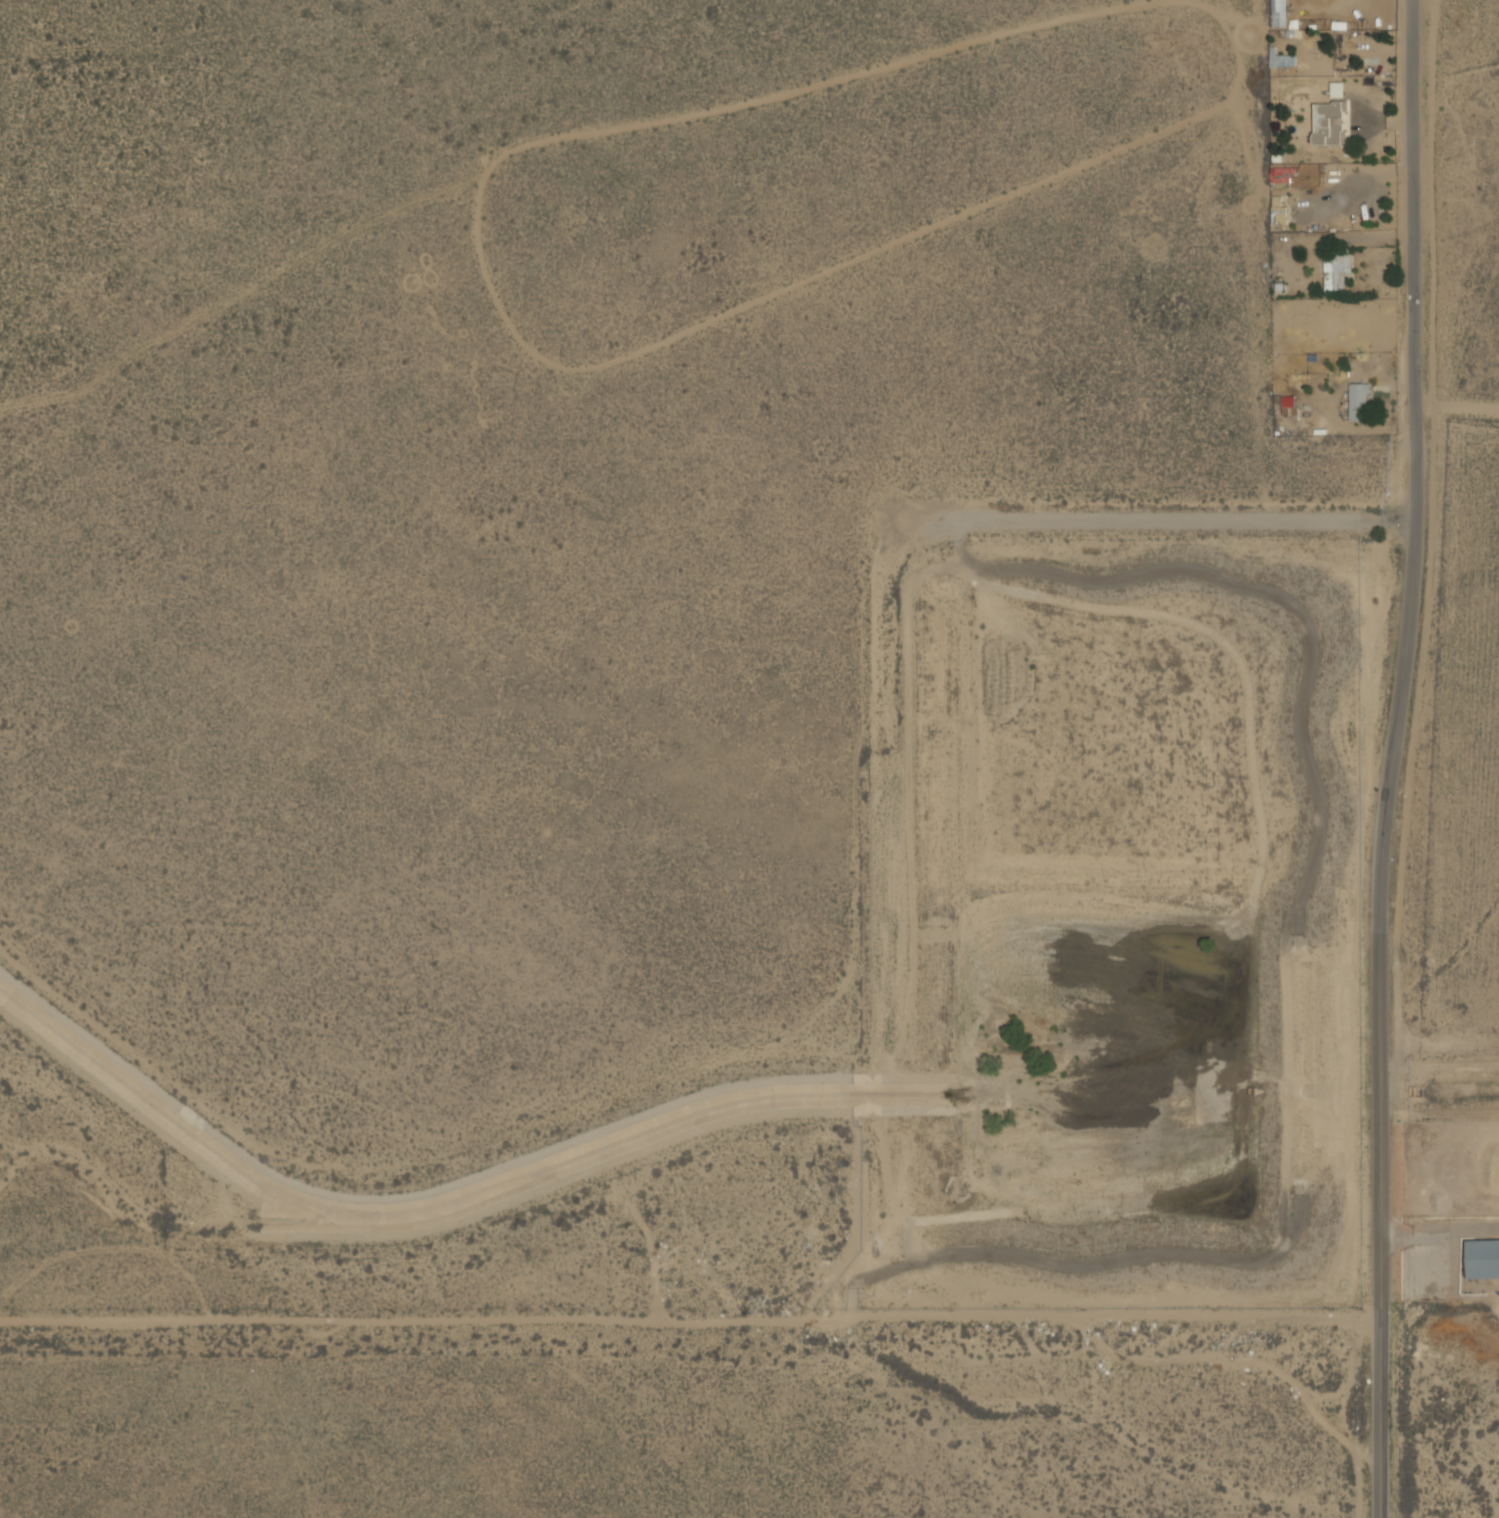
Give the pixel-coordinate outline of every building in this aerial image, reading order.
[(1330,97),(1342,97),(1342,82),(1331,82),(1330,97)] [(1352,272),(1351,253),(1323,254),(1324,290),(1345,289),(1345,273),(1352,272)] [(1348,420),(1367,420),(1368,383),(1349,383),(1348,420)] [(1468,1279),(1498,1278),(1498,1239),(1467,1240),(1468,1279)]
